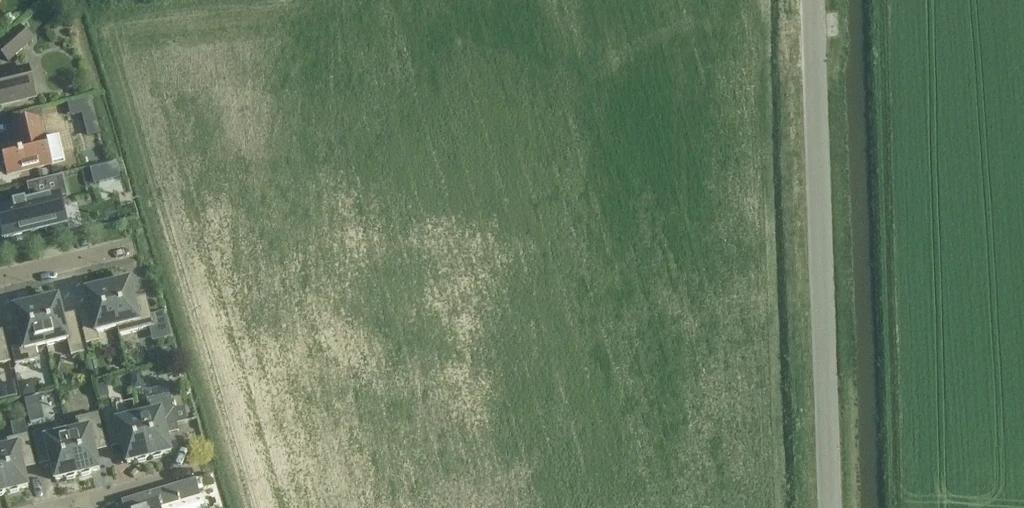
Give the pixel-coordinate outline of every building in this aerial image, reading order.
[(9,62),(32,41),(20,27),(0,45),(0,52),(9,62)] [(0,75),(0,106),(36,97),(29,68),(0,75)] [(36,110),(14,115),(16,123),(37,118),(43,116),(41,109),(36,110)] [(0,149),(6,175),(51,164),(65,160),(59,136),(45,139),(45,138),(42,139),(38,121),(15,127),(18,141),(20,140),(21,144),(0,149)] [(118,161),(91,168),(95,183),(122,176),(118,161)] [(0,211),(0,219),(1,221),(0,222),(0,231),(0,233),(4,235),(5,238),(48,228),(42,201),(65,196),(61,179),(30,186),(33,200),(26,202),(26,204),(0,211)] [(108,285),(117,329),(119,337),(154,328),(148,304),(136,307),(130,281),(124,283),(124,281),(108,285)] [(80,321),(86,344),(99,341),(97,333),(117,329),(108,285),(91,289),(92,290),(86,292),(92,318),(80,321)] [(36,302),(46,346),(67,341),(71,356),(84,353),(77,322),(65,324),(59,298),(53,300),(52,298),(36,302)] [(9,338),(15,365),(38,360),(36,348),(46,346),(36,302),(20,306),(20,307),(14,309),(21,335),(9,338)] [(11,362),(5,339),(0,340),(0,365),(11,362)] [(142,372),(130,374),(133,390),(145,388),(142,372)] [(33,380),(18,383),(21,397),(36,393),(33,380)] [(15,382),(4,385),(7,399),(18,396),(15,382)] [(106,383),(96,386),(99,398),(109,396),(106,383)] [(139,417),(150,461),(166,457),(165,455),(171,453),(165,427),(188,422),(185,409),(174,411),(170,397),(168,386),(144,391),(147,402),(150,414),(139,417)] [(66,426),(78,478),(94,474),(94,472),(100,470),(94,444),(105,442),(99,414),(76,419),(79,431),(68,434),(67,426),(66,426)] [(133,464),(150,461),(139,417),(118,422),(117,414),(104,417),(109,441),(121,438),(127,464),(133,463),(133,464)] [(62,481),(78,478),(66,426),(32,434),(38,458),(49,455),(55,481),(61,480),(62,481)] [(6,495),(23,491),(22,489),(28,488),(22,461),(34,459),(28,435),(0,442),(0,468),(6,495)] [(155,493),(123,502),(125,507),(160,507),(155,493)]
